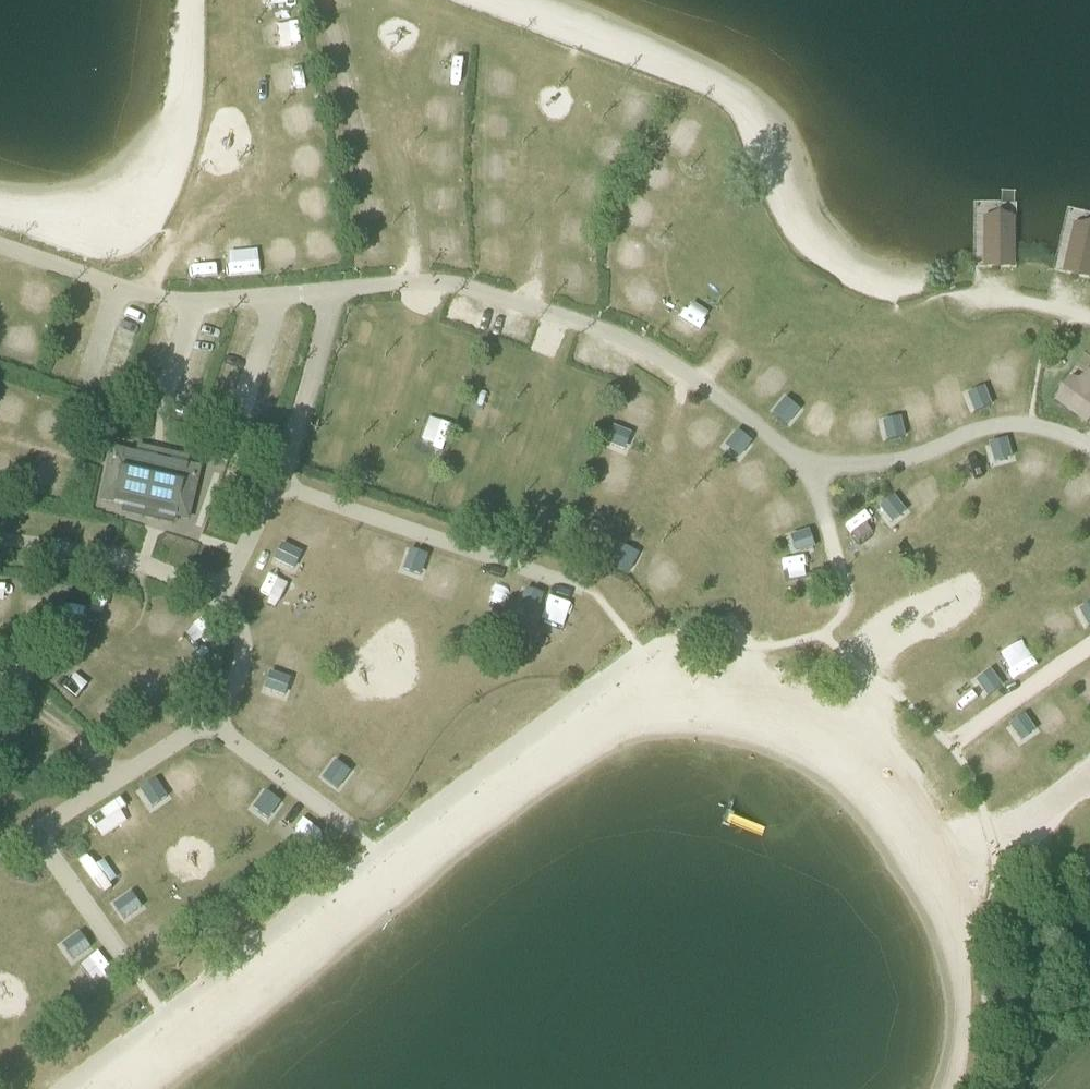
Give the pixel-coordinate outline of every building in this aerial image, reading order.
[(316,12),(339,9),(338,0),(314,0),(316,12)] [(292,18),(271,22),(275,46),(296,42),(292,18)] [(284,107),(284,125),(315,124),(314,106),(284,107)] [(362,111),(341,115),(345,142),(366,138),(362,111)] [(671,115),(661,146),(696,158),(707,127),(671,115)] [(974,397),(968,400),(974,413),(990,406),(984,393),(979,395),(978,391),(972,393),(974,397)] [(782,403),(772,414),(786,426),(795,415),(790,411),(793,408),(789,404),(786,407),(782,403)] [(889,426),(883,427),(886,441),(903,438),(900,424),(894,425),(894,421),(888,422),(889,426)] [(612,428),(606,444),(619,450),(621,444),(625,446),(628,440),(624,439),(626,433),(612,428)] [(736,432),(727,444),(732,447),(729,451),(734,454),(737,451),(741,454),(750,443),(736,432)] [(1005,441),(989,445),(992,459),(998,458),(999,462),(1005,460),(1004,456),(1009,455),(1005,441)] [(189,524),(200,473),(168,466),(169,462),(159,460),(158,463),(111,452),(99,503),(141,513),(141,516),(150,518),(151,515),(189,524)] [(893,498),(879,509),(888,520),(892,516),(895,520),(900,516),(897,513),(901,509),(893,498)] [(796,542),(792,543),(794,549),(798,547),(799,553),(813,548),(808,532),(794,536),(796,542)] [(282,546),(274,561),(287,568),(290,563),(295,565),(297,560),(292,557),(295,552),(282,546)] [(620,551),(613,564),(628,572),(635,558),(634,558),(634,559),(630,557),(632,553),(626,550),(624,554),(620,552),(620,551)] [(409,551),(404,565),(410,567),(408,573),(414,574),(415,569),(421,571),(426,557),(409,551)] [(525,591),(520,604),(526,606),(524,612),(529,614),(531,608),(537,610),(541,596),(525,591)] [(1080,615),(1087,628),(1089,626),(1089,609),(1088,606),(1083,609),(1085,612),(1080,615)] [(270,674),(264,690),(278,695),(280,690),(285,692),(287,686),(281,684),(283,679),(270,674)] [(982,683),(978,686),(986,698),(1000,687),(992,676),(987,679),(985,676),(980,679),(982,683)] [(1023,717),(1009,726),(1017,738),(1022,735),(1024,738),(1029,735),(1027,731),(1031,728),(1023,717)] [(331,768),(322,779),(336,790),(345,778),(340,774),(344,770),(339,766),(336,771),(331,768)] [(154,782),(140,791),(148,804),(153,801),(156,805),(161,802),(158,797),(162,794),(154,782)] [(265,793),(256,805),(261,809),(257,813),(262,817),(265,812),(270,815),(279,804),(265,793)] [(125,898),(113,906),(123,921),(135,912),(132,907),(136,904),(133,899),(128,903),(125,898)] [(1050,914),(1042,901),(1030,909),(1038,922),(1050,914)] [(70,948),(65,951),(69,956),(73,953),(77,958),(89,949),(78,935),(66,943),(70,948)]
